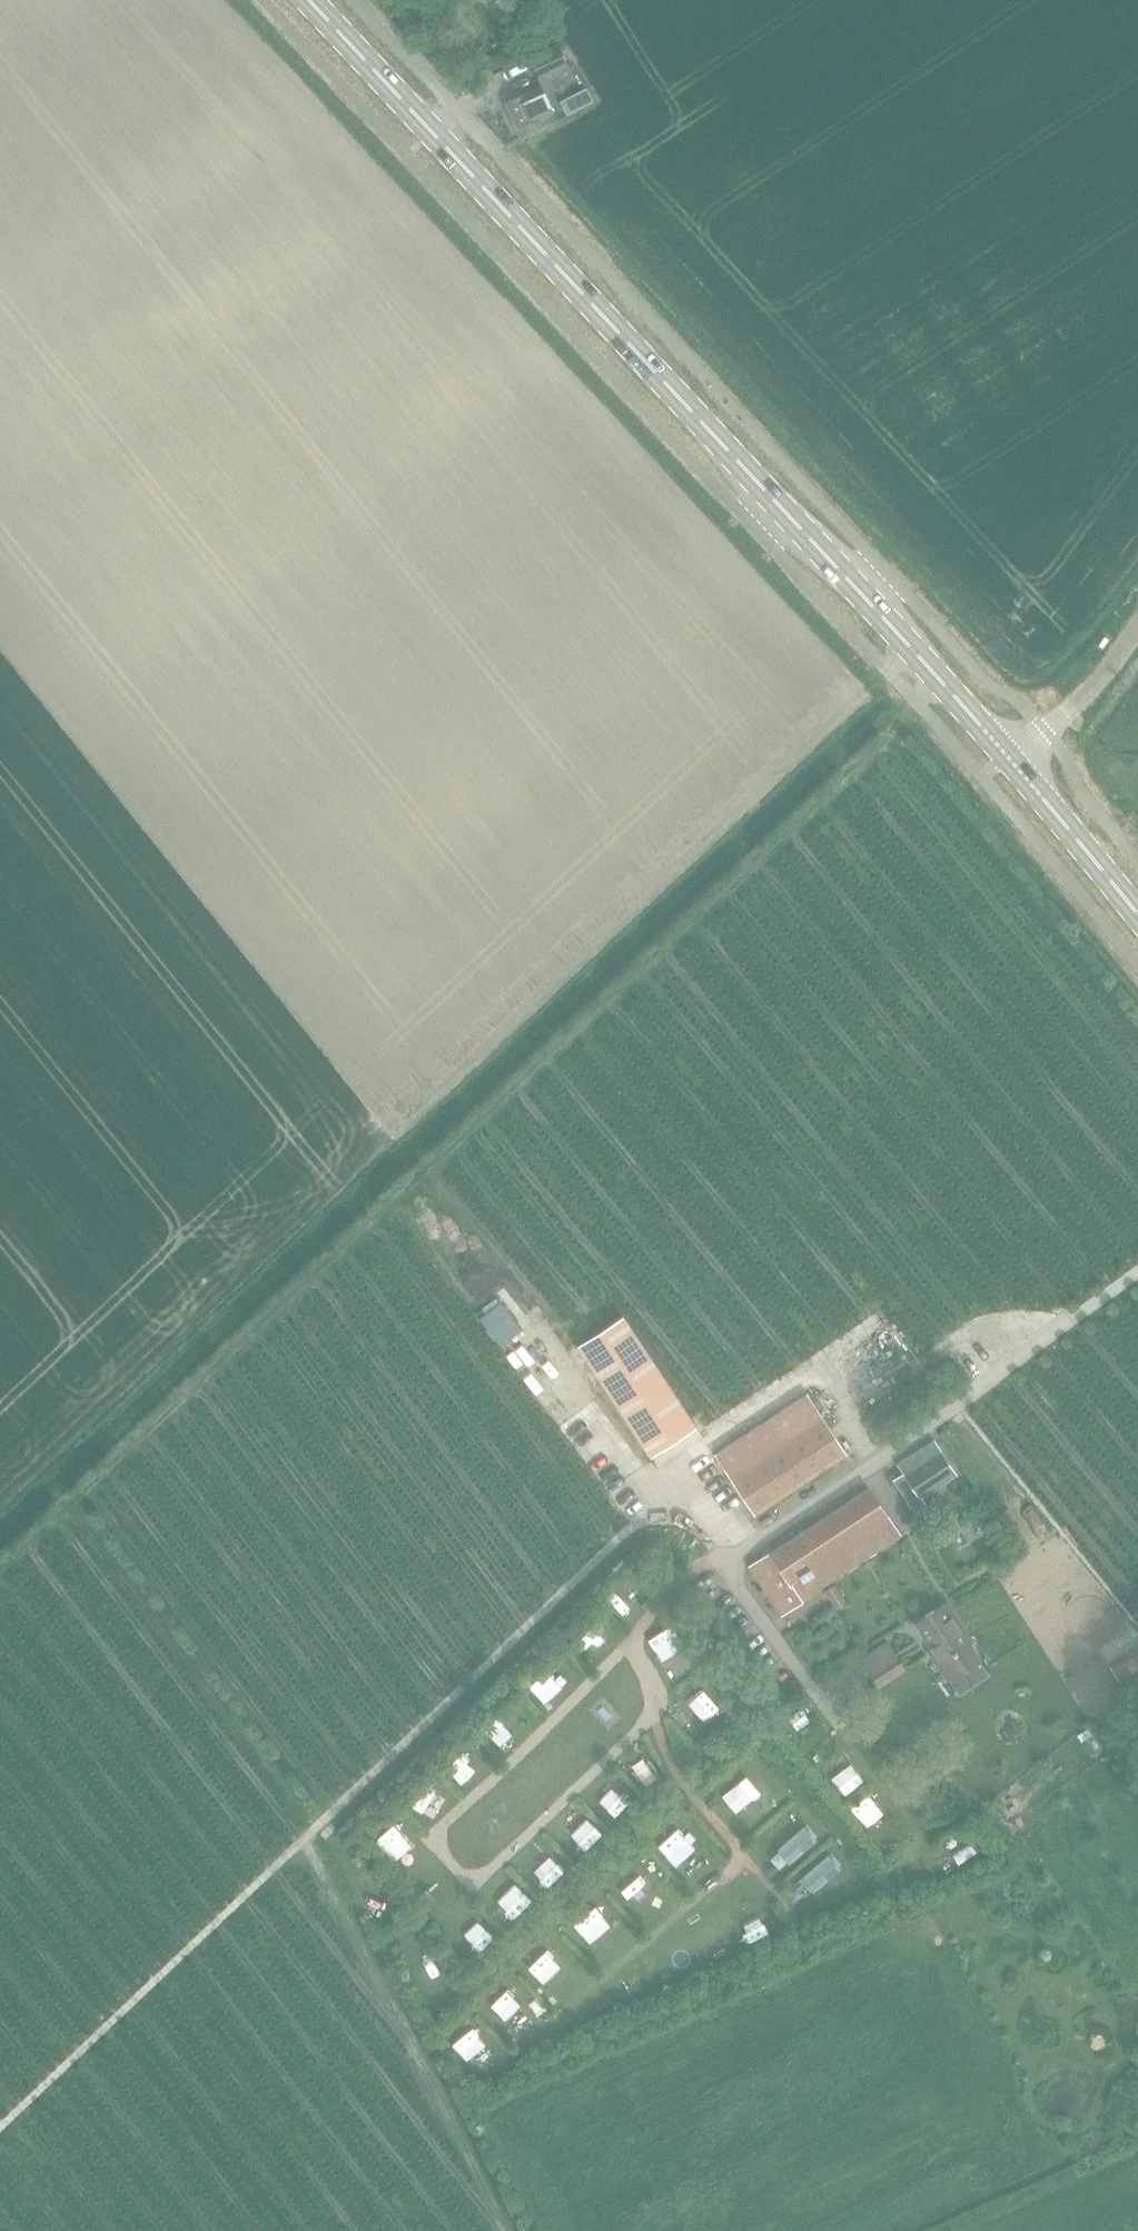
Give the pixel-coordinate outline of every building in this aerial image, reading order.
[(538,77),(567,64),(557,44),(528,57),(538,77)] [(517,128),(552,111),(540,85),(505,102),(517,128)] [(576,1344),(649,1455),(695,1425),(622,1314),(576,1344)] [(807,1392),(714,1454),(753,1513),(846,1452),(807,1392)] [(913,1503),(958,1472),(935,1439),(901,1463),(908,1474),(898,1481),(913,1503)] [(784,1612),(902,1534),(870,1486),(752,1564),(784,1612)] [(965,1626),(954,1610),(947,1598),(918,1617),(936,1646),(932,1648),(949,1675),(979,1656),(961,1628),(965,1626)] [(880,1683),(906,1666),(888,1638),(862,1655),(880,1683)]
